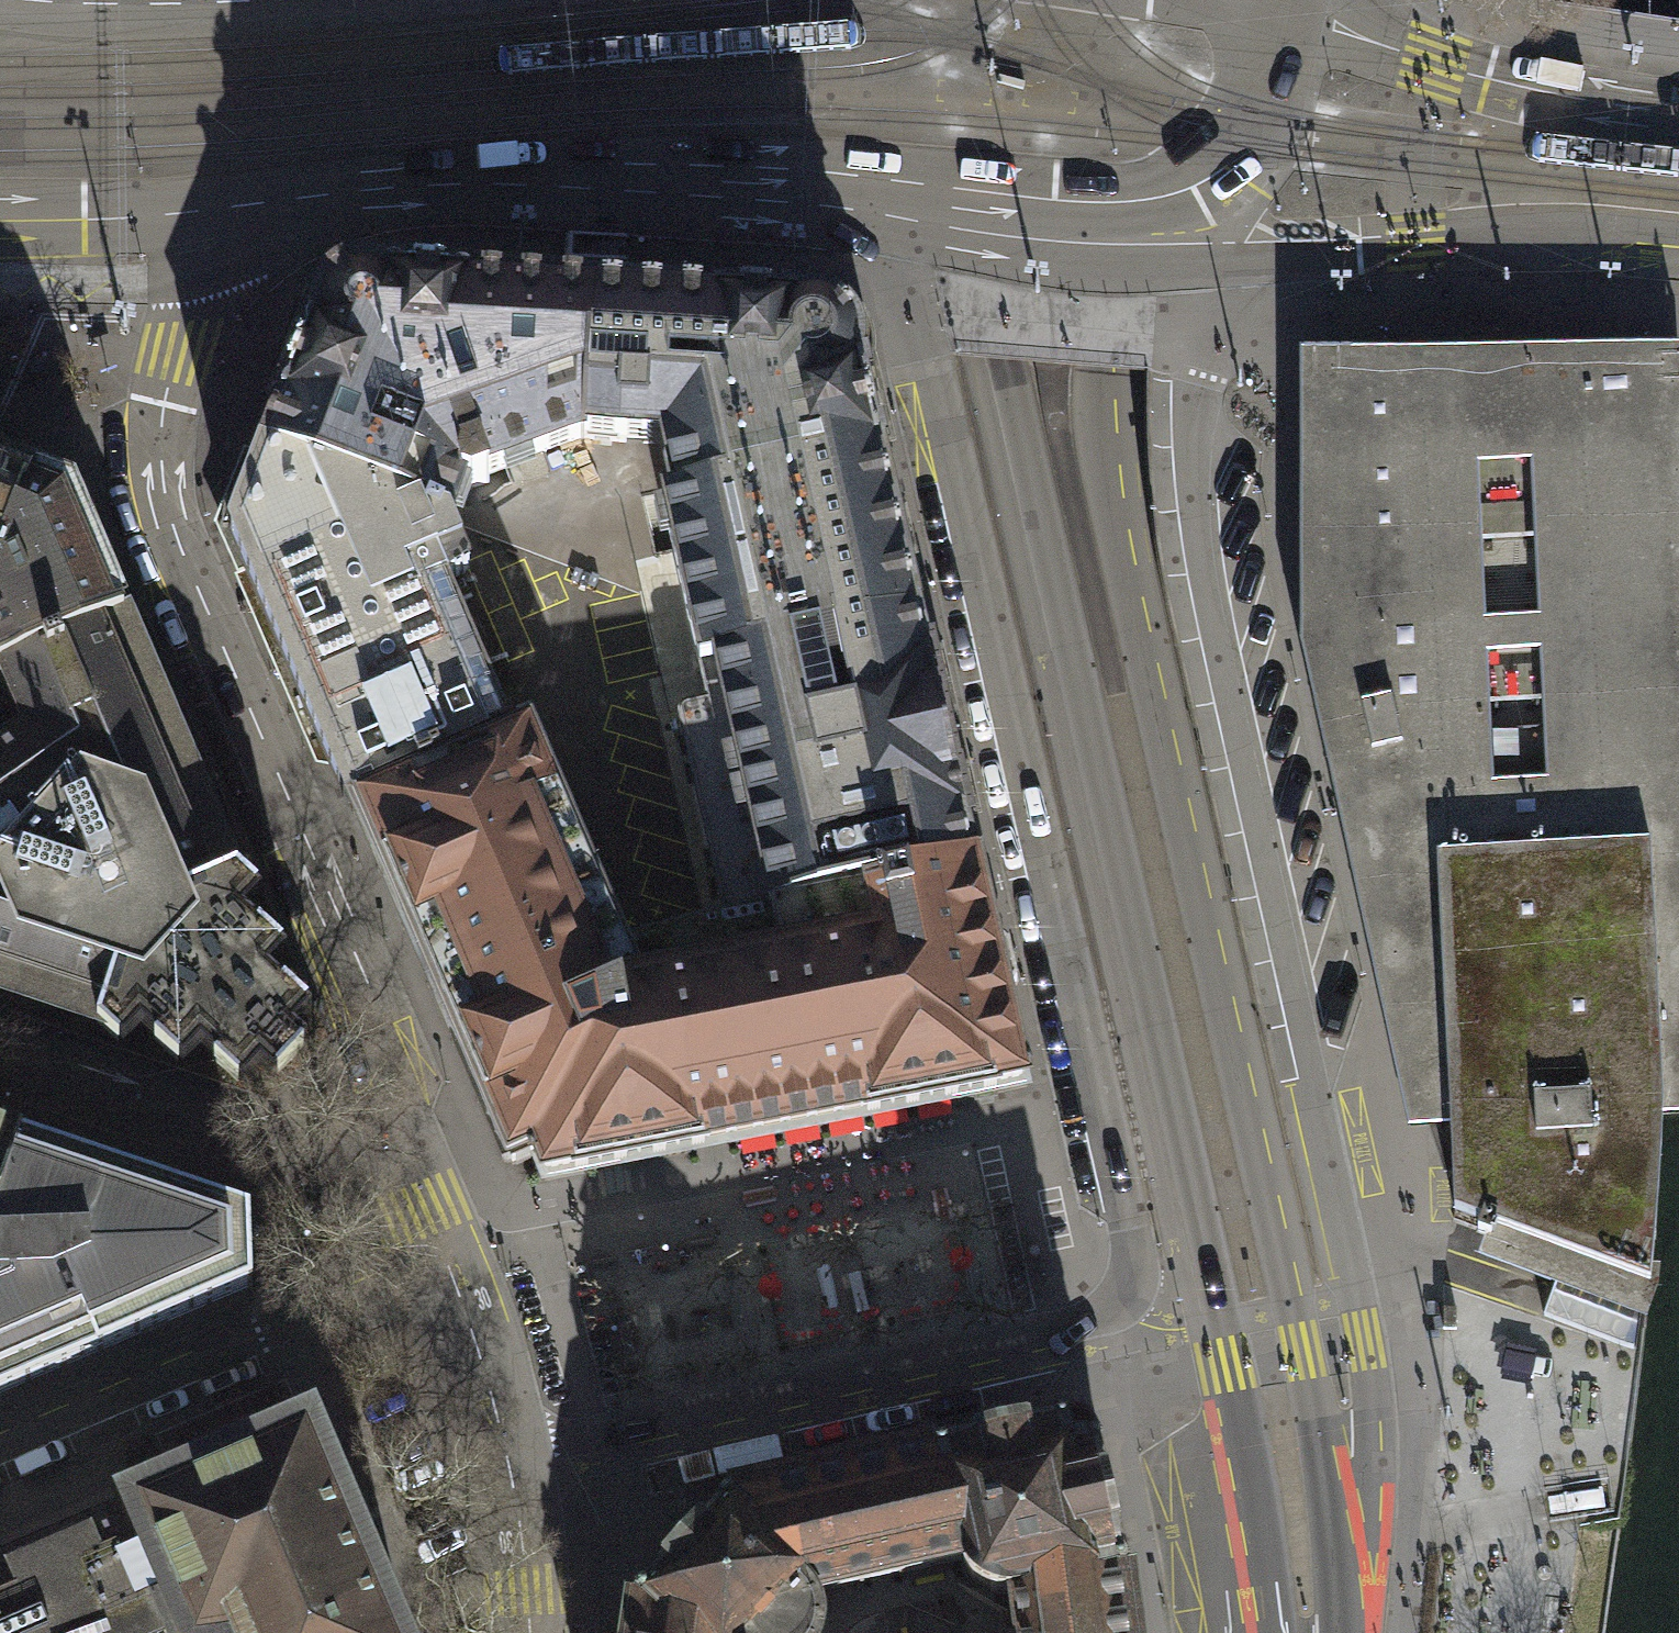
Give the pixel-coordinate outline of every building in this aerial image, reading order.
[(583,440),(591,284),(330,268),(268,429),(261,447),(444,521),(452,502),(462,482),(518,461),(524,479),(581,458),(583,440)] [(673,498),(883,455),(851,299),(591,284),(583,440),(659,442),(673,498)] [(1311,372),(1311,642),(1418,1122),(1441,1120),(1446,1211),(1641,1284),(1654,1110),(1678,1109),(1678,738),(1661,373),(1311,372)] [(444,521),(261,447),(230,530),(347,799),(508,730),(491,690),(511,681),(444,521)] [(698,665),(917,615),(883,455),(673,498),(661,500),(698,665)] [(34,476),(0,462),(0,562),(34,476)] [(123,612),(96,548),(74,497),(67,490),(49,482),(34,476),(0,562),(0,665),(123,612)] [(250,1077),(275,1077),(293,1065),(303,1043),(300,1022),(172,725),(123,612),(0,665),(0,992),(250,1077)] [(722,918),(974,860),(959,796),(926,654),(917,615),(698,665),(708,706),(677,713),(722,918)] [(722,918),(621,942),(527,723),(508,730),(347,799),(374,861),(462,1068),(504,1167),(533,1156),(545,1183),(569,1173),(832,1124),(1027,1087),(1001,973),(974,860),(722,918)] [(20,1136),(0,1129),(0,1198),(20,1136)] [(44,1369),(250,1282),(246,1211),(132,1173),(20,1136),(0,1198),(0,1388),(44,1369)] [(1131,1568),(1100,1437),(1093,1425),(1078,1417),(1063,1414),(725,1493),(680,1541),(635,1589),(628,1632),(816,1632),(816,1631),(816,1610),(807,1594),(961,1559),(971,1579),(992,1593),(1014,1592),(1019,1632),(1136,1632),(1127,1572),(1131,1568)] [(306,1426),(129,1502),(133,1512),(0,1569),(0,1632),(395,1632),(306,1426)]
